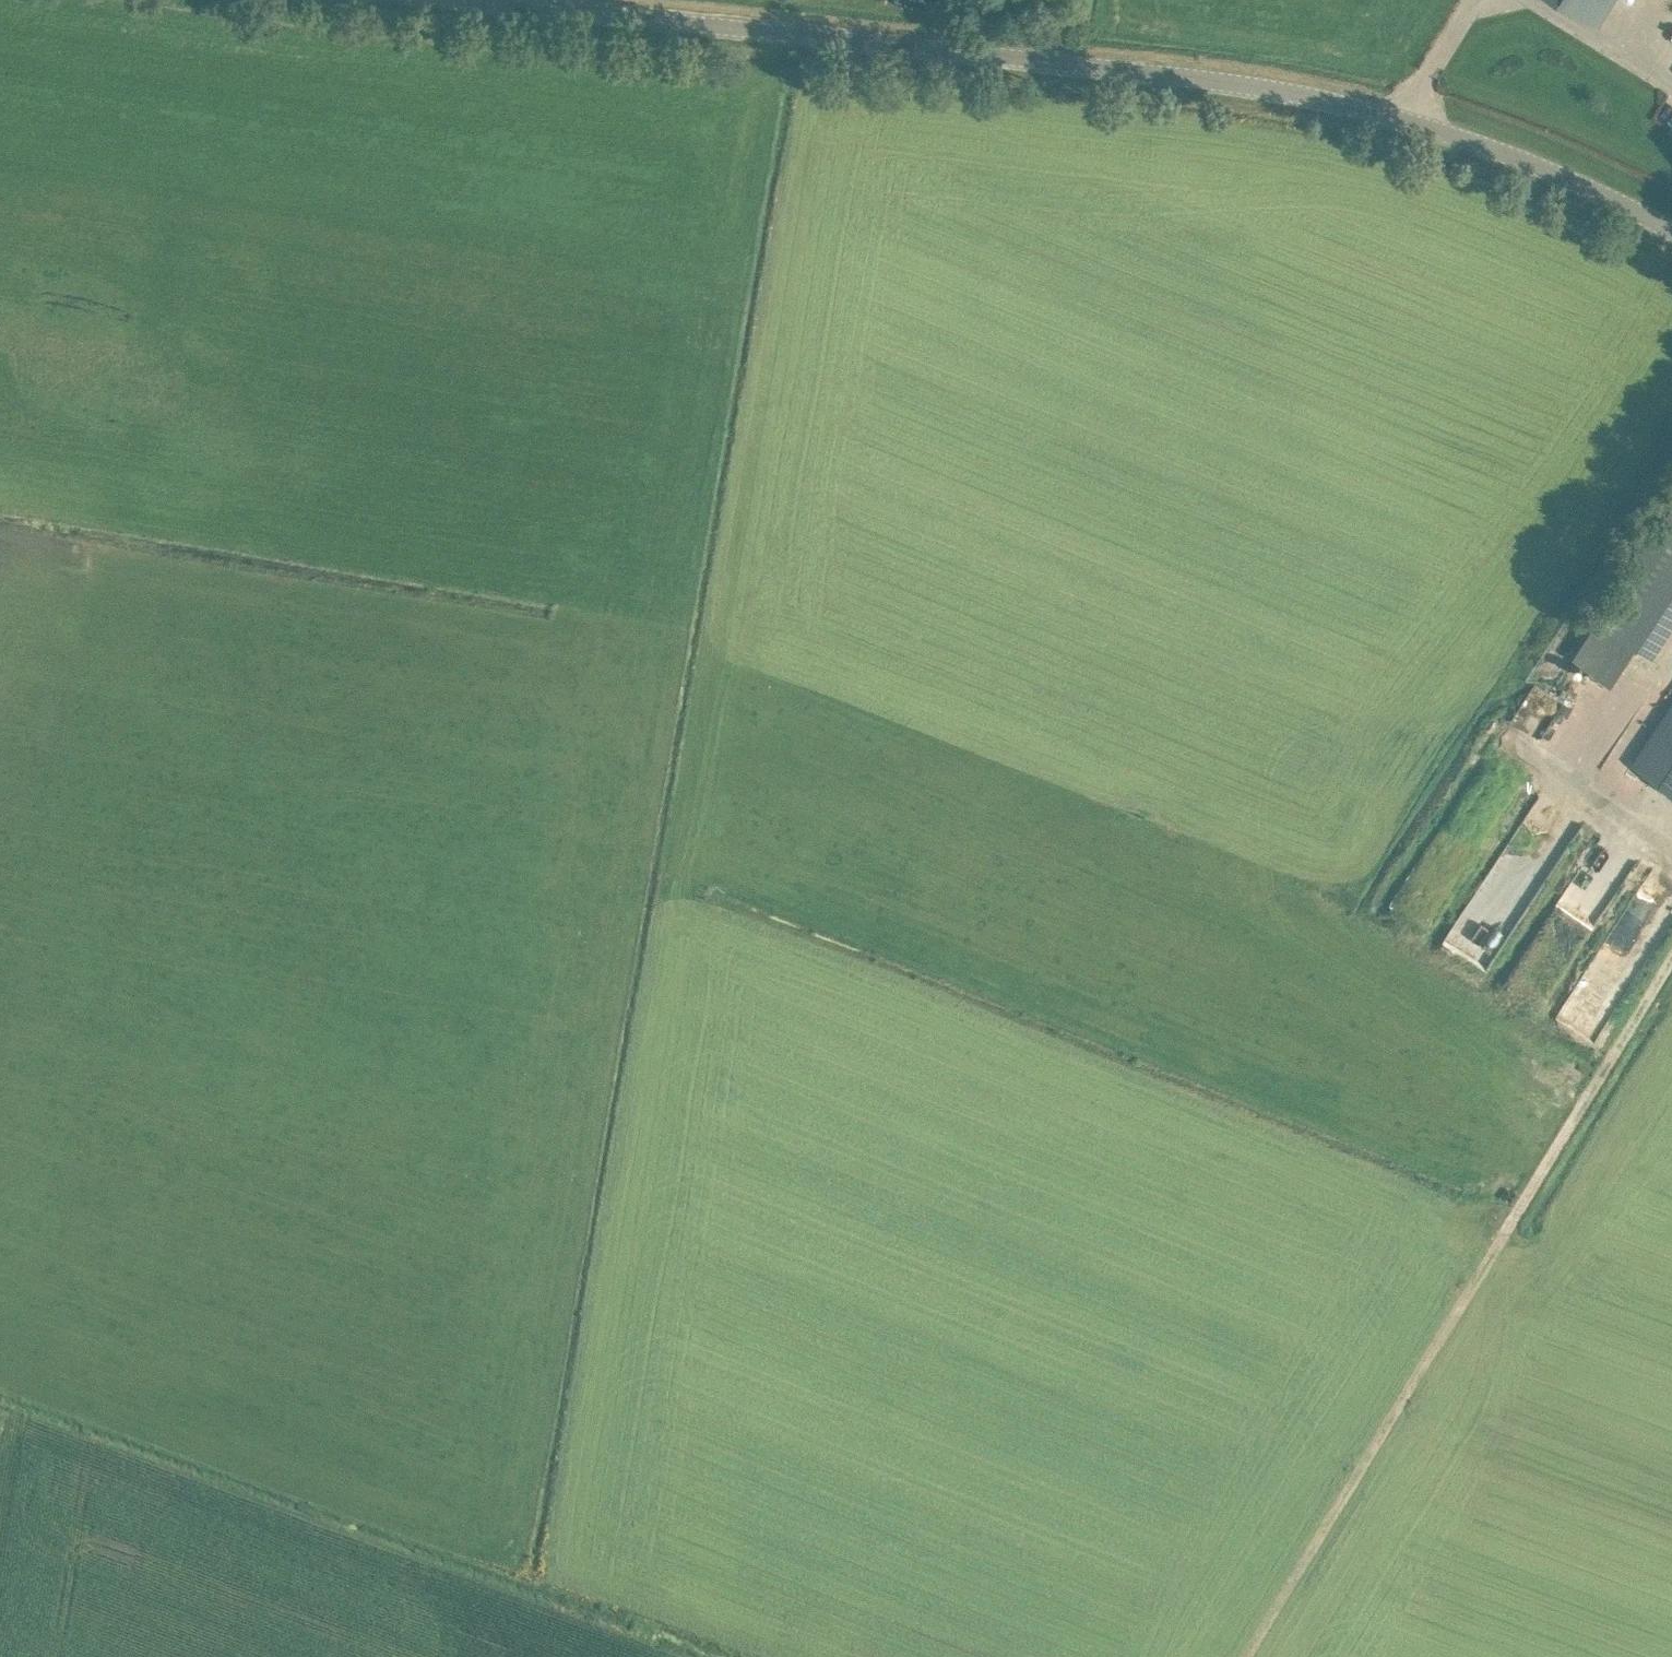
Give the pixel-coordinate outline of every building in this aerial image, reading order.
[(1640,756),(1671,777),(1671,706),(1640,756)]
